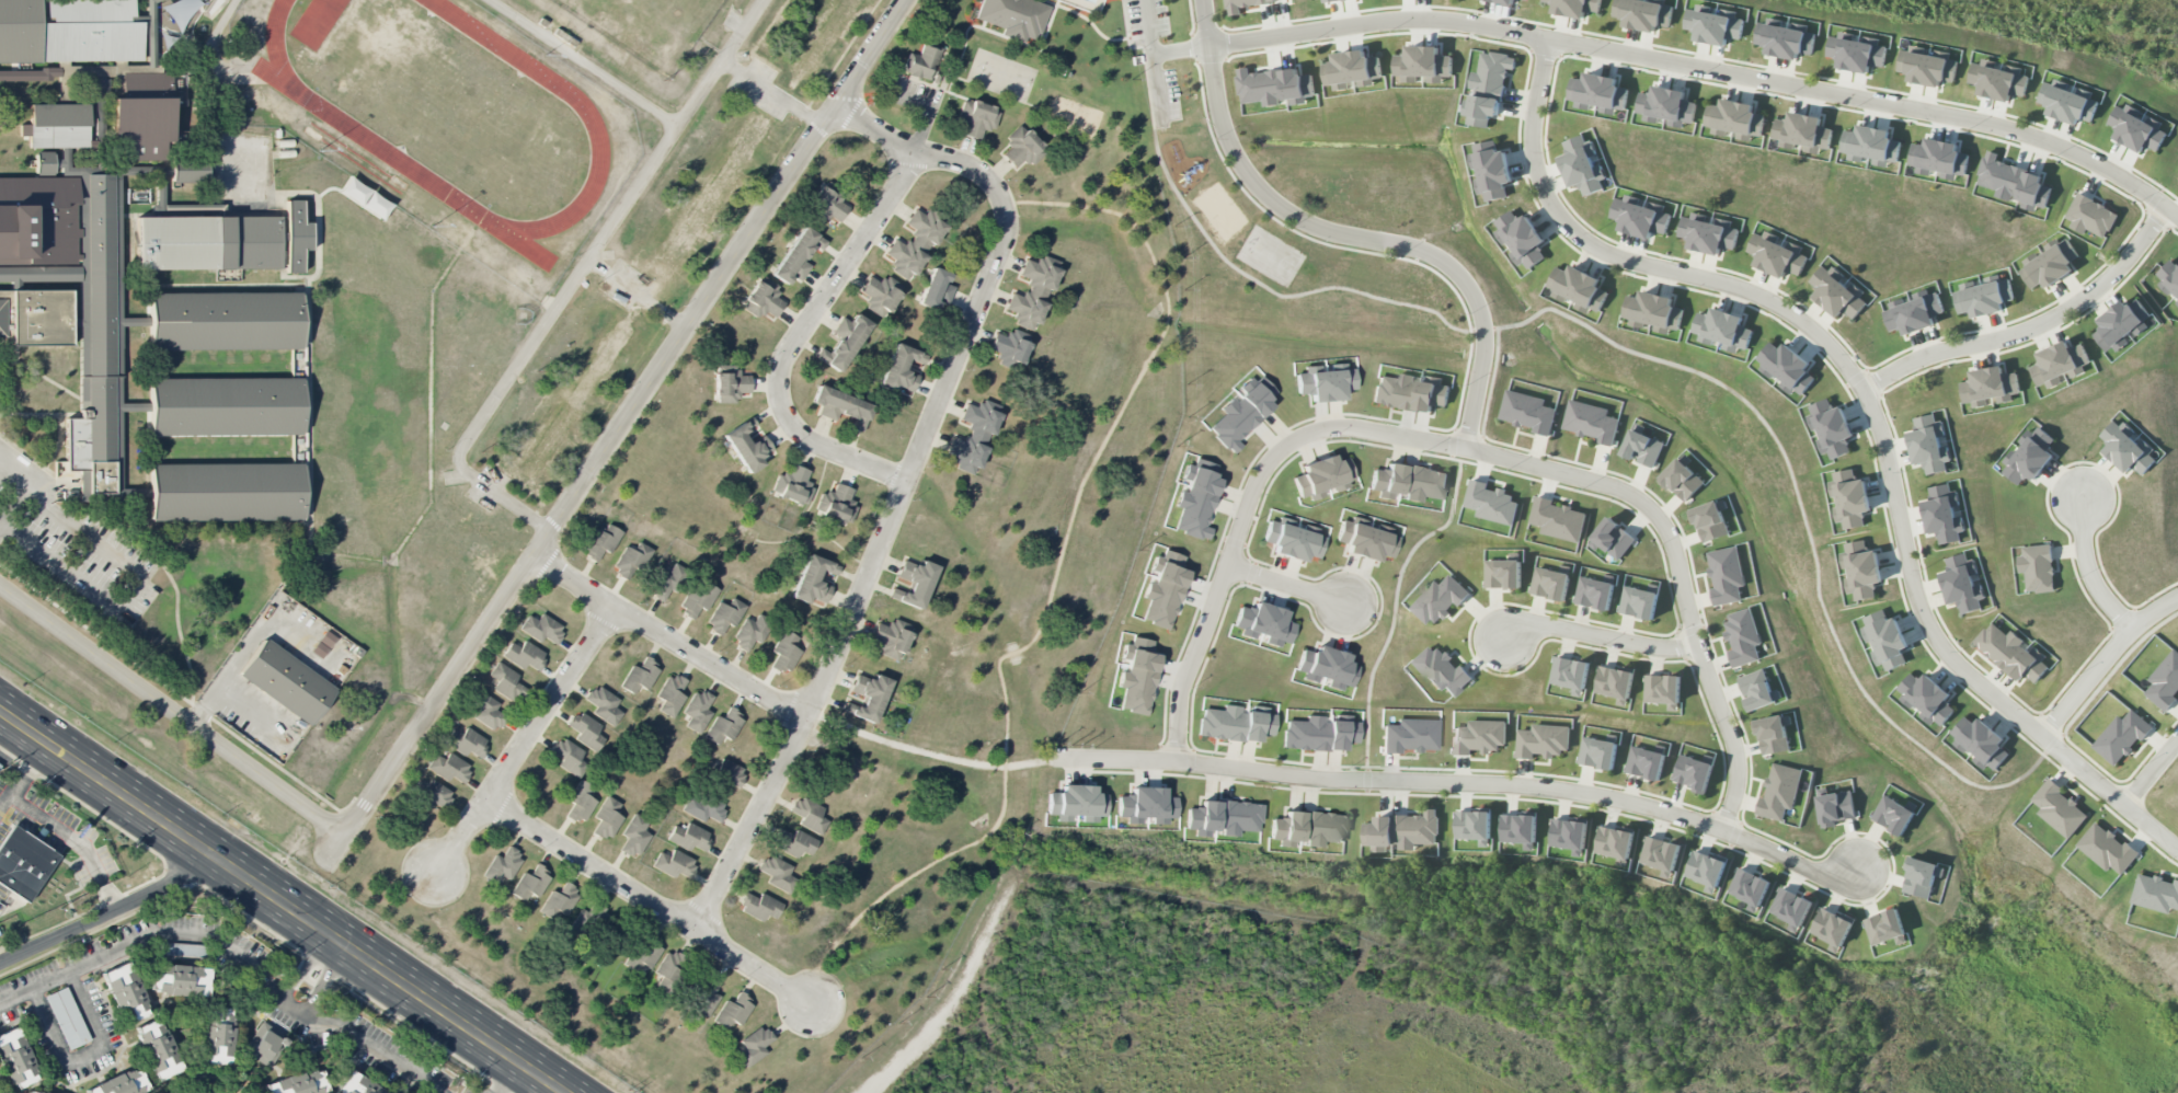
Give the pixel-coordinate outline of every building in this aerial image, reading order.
[(70,345),(0,345),(0,290),(11,290),(11,283),(0,283),(0,264),(79,264),(79,176),(60,176),(60,165),(60,148),(28,148),(27,104),(87,103),(87,148),(68,148),(68,165),(111,165),(111,77),(50,77),(50,81),(0,81),(0,72),(39,71),(39,67),(56,67),(56,61),(0,62),(0,0),(142,0),(142,61),(124,61),(124,67),(147,67),(147,0),(162,0),(154,3),(154,66),(160,66),(160,72),(171,72),(171,142),(163,142),(164,165),(171,165),(171,156),(205,156),(205,183),(172,183),(171,176),(164,176),(164,204),(225,204),(225,217),(279,216),(279,232),(287,232),(287,200),(303,200),(303,223),(311,223),(312,251),(303,251),(303,272),(287,272),(287,241),(279,241),(279,272),(137,273),(137,217),(156,217),(156,176),(121,176),(121,317),(150,317),(150,296),(301,295),(301,349),(150,350),(150,327),(121,327),(122,403),(150,402),(150,378),(301,377),(301,434),(150,434),(150,413),(122,413),(122,487),(149,487),(149,465),(300,464),(301,521),(149,522),(149,498),(122,498),(122,503),(80,503),(80,472),(67,472),(66,417),(80,417),(80,327),(70,327),(70,345)] [(974,19),(981,0),(1029,0),(1048,7),(1039,35),(1035,34),(1033,41),(1024,37),(1022,43),(1000,35),(1002,28),(974,19)] [(1288,1),(1288,0),(1225,0),(1228,17),(1241,15),(1240,8),(1288,1)] [(1586,11),(1599,14),(1602,0),(1543,0),(1542,3),(1554,4),(1552,14),(1585,19),(1586,11)] [(1657,26),(1670,28),(1674,6),(1666,5),(1666,2),(1654,0),(1616,0),(1613,18),(1625,20),(1624,28),(1656,33),(1657,26)] [(1759,22),(1756,45),(1767,47),(1766,55),(1798,60),(1799,54),(1813,55),(1816,34),(1808,33),(1809,26),(1795,24),(1795,29),(1769,25),(1769,24),(1759,22)] [(1869,74),(1871,66),(1883,68),(1887,47),(1879,46),(1880,40),(1868,37),(1867,43),(1851,40),(1852,37),(1830,33),(1827,57),(1839,59),(1837,69),(1869,74)] [(902,70),(908,53),(918,56),(924,43),(941,49),(929,80),(920,77),(919,79),(909,76),(910,73),(902,70)] [(1440,47),(1407,46),(1407,56),(1394,55),(1393,77),(1402,77),(1402,82),(1418,83),(1418,77),(1428,77),(1427,83),(1443,83),(1443,78),(1452,78),(1452,56),(1439,56),(1440,47)] [(1909,83),(1940,88),(1941,81),(1954,83),(1958,61),(1950,59),(1951,53),(1936,51),(1936,53),(1901,47),(1897,73),(1910,75),(1909,83)] [(1333,54),(1334,63),(1322,64),(1324,86),(1382,79),(1379,57),(1366,58),(1365,51),(1333,54)] [(1498,117),(1506,72),(1514,73),(1517,58),(1481,51),(1478,73),(1472,72),(1468,97),(1465,97),(1461,116),(1468,117),(1467,125),(1488,129),(1490,116),(1498,117)] [(1973,63),(1968,84),(1980,87),(1978,96),(2010,103),(2012,95),(2024,98),(2029,77),(2021,75),(2022,69),(2007,65),(2006,67),(1982,61),(1981,65),(1973,63)] [(1240,104),(1263,102),(1264,107),(1281,105),(1280,101),(1298,100),(1299,105),(1307,104),(1307,98),(1314,97),(1312,75),(1299,76),(1298,69),(1249,74),(1249,68),(1236,69),(1240,104)] [(936,73),(940,74),(937,84),(931,83),(936,73)] [(1618,78),(1585,73),(1584,80),(1572,78),(1568,100),(1602,106),(1601,111),(1624,115),(1629,88),(1616,87),(1618,78)] [(2092,123),(2098,102),(2091,100),(2093,93),(2078,88),(2076,93),(2043,83),(2037,104),(2049,107),(2046,116),(2077,125),(2079,119),(2092,123)] [(1686,92),(1654,86),(1652,95),(1640,92),(1636,113),(1644,115),(1643,121),(1658,124),(1659,118),(1669,120),(1668,126),(1684,129),(1685,123),(1693,124),(1697,103),(1684,101),(1686,92)] [(993,131),(1000,111),(963,99),(957,121),(966,124),(963,135),(979,140),(983,128),(993,131)] [(1754,105),(1722,99),(1720,107),(1708,104),(1704,127),(1741,133),(1741,134),(1761,137),(1765,115),(1753,113),(1754,105)] [(2112,139),(2142,154),(2146,147),(2158,153),(2170,130),(2144,117),(2146,115),(2126,104),(2124,110),(2116,105),(2106,124),(2117,130),(2112,139)] [(1822,118),(1790,112),(1788,121),(1776,118),(1772,139),(1805,145),(1804,152),(1820,155),(1821,149),(1829,150),(1833,129),(1820,127),(1822,118)] [(1015,168),(1023,159),(1032,167),(1042,156),(1036,151),(1042,144),(1021,125),(1006,141),(1012,146),(1002,156),(1015,168)] [(1890,131),(1858,126),(1857,132),(1844,130),(1840,152),(1849,154),(1847,160),(1864,163),(1864,162),(1888,166),(1889,162),(1897,163),(1901,141),(1889,139),(1890,131)] [(1570,189),(1580,186),(1583,197),(1604,191),(1601,181),(1606,180),(1601,164),(1596,166),(1587,134),(1563,142),(1566,154),(1560,156),(1570,189)] [(1912,143),(1908,166),(1942,171),(1941,178),(1956,181),(1957,175),(1965,177),(1969,154),(1957,152),(1958,144),(1926,139),(1925,146),(1912,143)] [(1507,198),(1505,184),(1512,183),(1506,151),(1498,153),(1495,141),(1473,145),(1475,154),(1470,155),(1477,196),(1484,195),(1486,202),(1507,198)] [(2025,169),(1997,162),(1999,154),(1985,151),(1976,185),(1997,191),(1996,196),(2016,201),(2025,169)] [(2047,209),(2051,187),(2041,185),(2042,176),(2024,173),(2018,206),(2037,209),(2038,207),(2047,209)] [(76,264),(0,265),(0,177),(74,177),(76,264)] [(339,193),(382,220),(392,204),(350,177),(339,193)] [(824,223),(828,217),(838,224),(849,208),(839,202),(843,195),(824,182),(805,211),(824,223)] [(2065,219),(2072,222),(2069,228),(2084,235),(2087,230),(2106,240),(2119,213),(2076,193),(2065,219)] [(1651,239),(1653,232),(1665,235),(1671,215),(1663,213),(1665,207),(1650,203),(1649,208),(1638,204),(1638,201),(1616,195),(1610,220),(1622,223),(1619,231),(1651,239)] [(944,223),(926,213),(925,215),(914,209),(905,224),(915,230),(906,246),(894,239),(885,255),(896,260),(890,270),(910,282),(944,223)] [(1492,223),(1505,246),(1507,245),(1519,266),(1525,263),(1528,270),(1546,259),(1539,246),(1544,243),(1528,215),(1519,220),(1513,211),(1492,223)] [(1720,256),(1721,248),(1734,251),(1739,230),(1731,228),(1732,222),(1713,218),(1713,221),(1682,214),(1678,237),(1690,240),(1688,249),(1720,256)] [(810,265),(804,262),(813,246),(822,251),(828,241),(802,226),(773,277),(788,285),(792,277),(801,282),(810,265)] [(1754,266),(1784,279),(1787,272),(1799,277),(1808,257),(1800,254),(1803,248),(1788,242),(1786,247),(1755,233),(1746,252),(1758,257),(1754,266)] [(2079,257),(2066,239),(2019,272),(2031,290),(2042,283),(2047,290),(2073,271),(2068,265),(2079,257)] [(1048,291),(1051,292),(1059,270),(1054,269),(1056,261),(1040,255),(1037,264),(1025,259),(1019,276),(1030,279),(1024,297),(1011,293),(1006,310),(1017,314),(1013,324),(1034,331),(1048,291)] [(2171,260),(2153,277),(2169,294),(2172,291),(2177,297),(2177,267),(2171,260)] [(1813,298),(1838,319),(1844,312),(1853,320),(1870,300),(1846,281),(1846,280),(1824,263),(1809,282),(1819,290),(1813,298)] [(1599,313),(1608,292),(1598,287),(1601,279),(1571,266),(1568,272),(1556,267),(1547,287),(1554,290),(1552,296),(1571,305),(1570,306),(1589,314),(1591,309),(1599,313)] [(918,304),(935,312),(939,302),(947,305),(955,287),(946,284),(950,275),(933,267),(918,304)] [(867,304),(886,316),(904,286),(885,275),(880,283),(869,277),(860,292),(871,298),(867,304)] [(780,287),(760,276),(741,308),(760,319),(764,312),(775,318),(785,303),(774,297),(780,287)] [(1953,292),(1958,315),(1971,312),(1972,319),(2004,312),(2002,303),(2014,301),(2010,279),(2000,281),(1999,276),(1993,277),(1994,284),(1953,292)] [(1935,327),(1932,317),(1944,314),(1937,290),(1911,297),(1888,303),(1890,310),(1883,312),(1890,333),(1902,329),(1904,336),(1935,327)] [(1673,298),(1641,291),(1639,298),(1627,295),(1621,322),(1645,327),(1645,323),(1679,330),(1684,309),(1671,306),(1673,298)] [(2105,352),(2152,318),(2138,299),(2128,307),(2124,301),(2097,321),(2102,328),(2092,335),(2105,352)] [(1698,312),(1691,337),(1714,344),(1713,345),(1738,352),(1739,348),(1748,351),(1754,330),(1741,326),(1744,317),(1712,308),(1710,316),(1698,312)] [(840,373),(871,323),(855,314),(850,322),(842,317),(830,335),(837,339),(829,353),(821,348),(815,358),(840,373)] [(1019,368),(1030,336),(1008,329),(1005,337),(995,333),(989,350),(1000,354),(998,361),(1019,368)] [(1754,363),(1774,378),(1800,398),(1816,378),(1806,370),(1811,364),(1785,344),(1780,349),(1770,342),(1754,363)] [(2037,353),(2040,363),(2029,367),(2038,390),(2061,382),(2061,380),(2085,372),(2083,366),(2090,364),(2083,344),(2069,349),(2067,342),(2037,353)] [(913,392),(919,376),(906,371),(909,361),(924,366),(928,354),(895,343),(880,388),(896,393),(898,387),(913,392)] [(1298,396),(1311,395),(1312,403),(1343,400),(1342,391),(1355,390),(1354,369),(1345,370),(1345,363),(1331,364),(1332,370),(1319,372),(1318,366),(1304,367),(1304,373),(1296,374),(1298,396)] [(716,404),(738,403),(738,394),(751,393),(750,376),(738,376),(738,365),(723,366),(723,372),(715,372),(716,404)] [(1970,372),(1971,381),(1960,383),(1963,408),(1987,404),(1987,400),(1997,398),(1998,404),(2013,402),(2012,395),(2020,394),(2017,372),(2003,374),(2002,367),(1970,372)] [(1372,404),(1432,413),(1433,405),(1446,407),(1450,386),(1442,385),(1443,378),(1431,376),(1430,380),(1399,375),(1398,379),(1377,376),(1372,404)] [(1276,393),(1260,376),(1220,411),(1224,415),(1208,428),(1231,455),(1242,446),(1236,440),(1272,408),(1266,402),(1276,393)] [(839,414),(856,420),(853,429),(863,433),(873,405),(818,386),(812,403),(821,406),(818,414),(836,421),(839,414)] [(1546,400),(1506,390),(1498,420),(1534,429),(1533,433),(1550,437),(1556,409),(1544,407),(1546,400)] [(976,476),(1000,405),(981,399),(978,408),(966,404),(960,420),(971,424),(965,441),(952,437),(947,454),(958,458),(954,468),(976,476)] [(1842,407),(1833,410),(1829,399),(1809,406),(1812,415),(1807,417),(1813,434),(1814,433),(1822,456),(1829,453),(1831,461),(1851,453),(1846,440),(1853,437),(1842,407)] [(1609,409),(1569,400),(1562,431),(1597,439),(1596,443),(1613,447),(1620,420),(1607,417),(1609,409)] [(1908,434),(1914,465),(1923,463),(1926,476),(1947,472),(1945,463),(1951,462),(1948,446),(1941,447),(1939,438),(1945,437),(1942,421),(1935,422),(1934,414),(1913,419),(1916,432),(1908,434)] [(748,475),(764,465),(761,458),(773,450),(764,435),(749,444),(743,434),(757,425),(752,417),(723,435),(748,475)] [(2128,475),(2134,468),(2143,476),(2159,458),(2141,441),(2116,418),(2099,437),(2109,446),(2103,453),(2128,475)] [(2034,482),(2054,455),(2047,450),(2055,440),(2036,426),(2014,455),(2012,454),(1999,471),(2019,486),(2027,477),(2034,482)] [(1664,442),(1631,430),(1621,456),(1655,468),(1664,442)] [(1301,464),(1304,474),(1292,476),(1298,498),(1308,496),(1310,501),(1325,497),(1323,487),(1353,479),(1348,458),(1334,461),(1333,456),(1301,464)] [(1668,492),(1671,488),(1686,503),(1705,483),(1679,458),(1657,482),(1668,492)] [(1174,531),(1208,541),(1211,529),(1206,527),(1219,480),(1213,478),(1217,465),(1196,459),(1194,466),(1187,464),(1183,480),(1188,482),(1185,492),(1180,491),(1176,507),(1181,508),(1174,531)] [(1447,472),(1387,463),(1386,471),(1373,469),(1370,490),(1378,491),(1376,497),(1394,500),(1395,497),(1421,501),(1421,498),(1442,501),(1447,472)] [(809,471),(793,465),(789,476),(779,472),(771,493),(805,506),(813,486),(805,483),(809,471)] [(1865,480),(1856,482),(1854,469),(1832,473),(1834,482),(1828,483),(1832,501),(1836,524),(1843,522),(1844,530),(1865,526),(1863,514),(1871,512),(1865,480)] [(1476,518),(1514,525),(1519,503),(1512,502),(1514,494),(1487,488),(1488,484),(1470,480),(1465,507),(1478,510),(1476,518)] [(857,505),(848,501),(852,489),(836,483),(832,493),(824,489),(816,511),(850,524),(857,505)] [(1923,502),(1928,535),(1938,533),(1940,545),(1961,542),(1959,533),(1962,532),(1958,507),(1960,507),(1957,491),(1950,492),(1949,484),(1928,488),(1931,501),(1923,502)] [(1587,512),(1552,505),(1553,500),(1535,496),(1529,524),(1542,527),(1540,535),(1581,543),(1587,512)] [(1687,512),(1692,525),(1697,524),(1704,544),(1730,535),(1722,511),(1728,510),(1724,499),(1687,512)] [(1590,541),(1618,563),(1636,540),(1608,517),(1590,541)] [(1392,559),(1398,537),(1390,535),(1391,529),(1378,525),(1377,530),(1342,520),(1336,542),(1348,546),(1346,553),(1377,562),(1379,555),(1392,559)] [(1304,562),(1306,556),(1319,559),(1325,537),(1317,536),(1319,529),(1307,526),(1307,528),(1279,521),(1278,523),(1269,521),(1263,543),(1275,546),(1273,554),(1304,562)] [(595,529),(583,555),(597,562),(603,550),(611,554),(621,532),(607,525),(603,533),(595,529)] [(1877,598),(1875,584),(1882,583),(1877,551),(1867,552),(1866,541),(1844,544),(1845,553),(1842,553),(1848,595),(1854,594),(1855,601),(1877,598)] [(634,551),(625,546),(612,570),(635,582),(652,549),(638,542),(634,551)] [(2026,573),(2027,594),(2054,592),(2052,545),(2022,547),(2023,557),(2017,557),(2018,574),(2026,573)] [(1714,607),(1742,602),(1739,588),(1745,587),(1737,547),(1706,553),(1713,588),(1710,589),(1714,607)] [(1170,630),(1187,571),(1180,569),(1184,556),(1161,549),(1151,582),(1149,582),(1143,599),(1148,600),(1142,621),(1170,630)] [(840,566),(808,554),(792,598),(809,604),(811,598),(826,603),(832,587),(817,581),(821,570),(837,576),(840,566)] [(1949,606),(1958,603),(1961,615),(1985,609),(1979,584),(1975,586),(1972,577),(1978,575),(1973,559),(1967,561),(1965,554),(1945,559),(1948,572),(1940,574),(1949,606)] [(1486,588),(1506,588),(1506,589),(1521,589),(1521,560),(1485,561),(1486,588)] [(889,599),(922,610),(936,566),(921,561),(920,566),(903,561),(898,578),(912,583),(909,591),(892,586),(889,599)] [(663,568),(648,592),(664,602),(684,569),(674,563),(669,572),(663,568)] [(1571,574),(1536,567),(1530,594),(1550,598),(1550,599),(1565,602),(1571,574)] [(1436,581),(1410,609),(1432,630),(1468,591),(1450,574),(1440,585),(1436,581)] [(1615,583),(1580,577),(1575,604),(1594,607),(1594,609),(1610,611),(1615,583)] [(691,587),(678,608),(694,618),(699,608),(706,612),(719,590),(705,582),(699,591),(691,587)] [(1619,613),(1639,617),(1639,618),(1655,621),(1660,593),(1624,586),(1619,613)] [(727,606),(719,602),(705,626),(721,635),(728,624),(734,628),(747,606),(732,598),(727,606)] [(1286,611),(1253,602),(1251,610),(1239,607),(1233,627),(1241,629),(1239,636),(1254,640),(1256,634),(1266,637),(1265,641),(1288,648),(1295,624),(1283,620),(1286,611)] [(1732,669),(1760,661),(1756,646),(1761,645),(1751,608),(1727,615),(1730,623),(1723,625),(1731,651),(1727,652),(1732,669)] [(1886,619),(1884,611),(1863,617),(1866,625),(1886,619)] [(557,645),(562,637),(558,634),(562,626),(542,614),(537,621),(528,615),(519,630),(541,643),(544,637),(557,645)] [(754,622),(745,617),(733,643),(748,650),(753,641),(760,644),(772,620),(758,614),(754,622)] [(1909,648),(1895,616),(1863,629),(1882,674),(1907,663),(1902,651),(1909,648)] [(901,660),(911,625),(890,619),(888,626),(876,623),(871,640),(882,643),(879,654),(901,660)] [(1972,645),(2020,682),(2025,676),(2035,684),(2051,664),(2033,650),(2032,650),(2009,632),(2007,635),(1990,622),(1972,645)] [(336,638),(325,630),(310,651),(321,659),(336,638)] [(794,648),(799,638),(784,630),(772,651),(777,655),(771,666),(788,674),(801,651),(794,648)] [(1147,716),(1159,655),(1150,654),(1153,641),(1132,637),(1130,645),(1124,644),(1121,660),(1128,661),(1126,671),(1121,670),(1118,688),(1123,689),(1119,710),(1147,716)] [(239,675),(265,638),(336,690),(310,727),(239,675)] [(524,668),(526,665),(538,671),(547,653),(524,641),(521,647),(510,642),(502,658),(524,668)] [(1470,681),(1434,642),(1412,663),(1438,691),(1442,687),(1452,698),(1470,681)] [(1348,655),(1316,646),(1314,653),(1302,649),(1296,671),(1304,673),(1303,677),(1350,691),(1357,666),(1346,663),(1348,655)] [(2164,711),(2177,694),(2177,652),(2174,649),(2148,680),(2153,684),(2144,694),(2164,711)] [(1585,691),(1590,663),(1555,657),(1549,684),(1585,691)] [(639,686),(647,691),(660,667),(644,658),(638,669),(631,665),(619,687),(634,695),(639,686)] [(519,674),(497,662),(489,676),(497,681),(492,690),(517,704),(526,688),(514,681),(519,674)] [(1630,700),(1635,671),(1599,665),(1594,693),(1630,700)] [(1748,712),(1783,702),(1780,689),(1771,692),(1765,670),(1738,677),(1748,712)] [(685,681),(668,673),(656,697),(663,700),(658,711),(674,718),(684,696),(679,694),(685,681)] [(890,680),(874,675),(873,678),(857,673),(851,692),(865,697),(862,707),(845,702),(842,713),(876,724),(890,680)] [(1955,709),(1946,702),(1952,694),(1925,675),(1921,681),(1910,673),(1895,693),(1914,707),(1913,708),(1941,729),(1955,709)] [(1680,705),(1681,677),(1645,676),(1644,704),(1680,705)] [(622,713),(614,707),(619,700),(596,685),(586,700),(597,707),(592,714),(613,727),(622,713)] [(712,697),(695,689),(683,714),(689,717),(685,727),(700,734),(711,712),(706,710),(712,697)] [(478,710),(473,717),(496,733),(506,717),(496,710),(500,704),(479,690),(470,704),(478,710)] [(1198,736),(1258,743),(1259,735),(1272,737),(1275,715),(1267,714),(1267,710),(1223,705),(1222,711),(1201,708),(1198,736)] [(722,719),(715,716),(704,738),(719,745),(723,737),(732,742),(744,717),(728,709),(722,719)] [(2118,716),(2092,747),(2117,768),(2151,726),(2131,710),(2123,720),(2118,716)] [(601,724),(576,712),(569,728),(578,732),(574,741),(598,752),(604,738),(596,734),(601,724)] [(1283,749),(1343,751),(1344,743),(1357,744),(1358,722),(1350,722),(1351,715),(1334,715),(1334,718),(1306,717),(1305,721),(1284,721),(1283,749)] [(1752,720),(1754,735),(1760,735),(1763,756),(1789,752),(1785,716),(1752,720)] [(1948,737),(1975,757),(1973,759),(1994,774),(2009,753),(2000,746),(2005,738),(1978,719),(1975,724),(1964,716),(1948,737)] [(1437,720),(1397,719),(1397,725),(1383,725),(1382,753),(1399,754),(1399,749),(1411,749),(1411,751),(1437,752),(1437,720)] [(1506,722),(1468,721),(1468,727),(1453,726),(1453,756),(1471,756),(1471,750),(1482,750),(1482,753),(1498,753),(1499,746),(1506,746),(1506,722)] [(1518,730),(1517,756),(1562,758),(1562,751),(1569,751),(1570,727),(1532,725),(1532,731),(1518,730)] [(467,752),(480,758),(489,739),(465,728),(463,734),(452,729),(444,745),(466,756),(467,752)] [(579,760),(583,751),(557,737),(550,752),(562,759),(557,767),(580,779),(588,765),(579,760)] [(1615,771),(1618,742),(1582,738),(1579,765),(1599,767),(1598,769),(1615,771)] [(1626,773),(1661,781),(1667,754),(1631,746),(1626,773)] [(451,777),(462,783),(472,766),(448,753),(445,759),(435,753),(426,769),(448,782),(451,777)] [(1673,781),(1694,787),(1692,792),(1706,796),(1714,764),(1680,755),(1673,781)] [(746,769),(721,758),(718,766),(709,762),(705,771),(738,787),(746,769)] [(1794,811),(1803,770),(1772,763),(1765,798),(1760,798),(1756,816),(1784,821),(1787,809),(1794,811)] [(412,799),(428,809),(433,803),(442,809),(452,793),(427,776),(412,799)] [(596,802),(589,797),(594,788),(579,779),(567,801),(573,804),(566,816),(582,826),(596,802)] [(2031,801),(2042,809),(2037,815),(2070,840),(2090,813),(2046,781),(2031,801)] [(1093,786),(1061,785),(1061,793),(1048,792),(1047,815),(1058,815),(1058,819),(1081,819),(1081,822),(1097,823),(1097,816),(1105,816),(1106,794),(1093,794),(1093,786)] [(1163,788),(1131,787),(1130,796),(1118,796),(1118,817),(1126,818),(1126,824),(1141,824),(1141,818),(1152,818),(1152,824),(1167,824),(1168,818),(1175,819),(1176,797),(1163,796),(1163,788)] [(704,822),(706,817),(718,822),(725,808),(691,791),(682,812),(704,822)] [(1817,796),(1820,829),(1835,827),(1835,821),(1855,819),(1852,792),(1817,796)] [(1871,819),(1903,836),(1916,812),(1884,795),(1871,819)] [(599,820),(593,831),(609,841),(622,818),(616,814),(621,804),(606,796),(594,817),(599,820)] [(823,808),(796,797),(789,812),(802,817),(798,826),(822,835),(828,820),(820,817),(823,808)] [(1262,805),(1201,799),(1200,809),(1188,808),(1186,829),(1194,830),(1194,836),(1209,837),(1210,830),(1221,832),(1221,835),(1238,837),(1239,831),(1259,833),(1262,805)] [(1456,812),(1456,839),(1491,840),(1491,808),(1477,808),(1477,812),(1456,812)] [(1424,816),(1375,816),(1375,824),(1363,824),(1362,846),(1371,846),(1371,853),(1387,853),(1387,846),(1398,847),(1398,851),(1415,851),(1415,845),(1438,845),(1438,810),(1424,810),(1424,816)] [(1347,815),(1286,811),(1285,819),(1272,818),(1271,839),(1278,840),(1278,846),(1294,847),(1295,843),(1323,846),(1323,842),(1344,844),(1347,815)] [(648,821),(632,814),(622,835),(626,838),(620,851),(638,859),(650,834),(643,831),(648,821)] [(1537,815),(1501,814),(1500,843),(1536,844),(1537,815)] [(1549,846),(1585,851),(1589,822),(1554,816),(1549,846)] [(674,825),(667,840),(688,851),(691,845),(702,851),(711,834),(688,822),(684,830),(674,825)] [(2140,854),(2126,843),(2124,845),(2096,822),(2076,846),(2107,872),(2112,867),(2122,875),(2140,854)] [(1635,832),(1601,824),(1594,853),(1629,861),(1635,832)] [(12,825),(0,844),(0,884),(27,902),(57,855),(12,825)] [(797,858),(800,851),(810,856),(818,840),(795,830),(793,835),(780,829),(772,846),(797,858)] [(1663,870),(1661,877),(1672,880),(1681,845),(1647,836),(1639,863),(1663,870)] [(519,851),(508,846),(502,858),(494,854),(483,877),(497,884),(500,876),(510,881),(520,859),(516,858),(519,851)] [(687,879),(697,861),(673,849),(668,857),(659,852),(652,866),(674,878),(676,873),(687,879)] [(1705,892),(1716,896),(1727,860),(1693,850),(1685,877),(1707,884),(1705,892)] [(770,875),(767,884),(785,891),(794,867),(764,855),(758,871),(770,875)] [(1903,892),(1929,900),(1939,865),(1913,857),(1903,892)] [(530,876),(523,872),(511,894),(525,902),(530,893),(538,898),(552,874),(536,865),(530,876)] [(1771,882),(1738,868),(1728,894),(1750,903),(1746,911),(1757,915),(1771,882)] [(2175,880),(2174,883),(2138,874),(2131,904),(2169,914),(2171,908),(2177,910),(2177,881),(2175,880)] [(564,884),(558,894),(551,890),(539,912),(553,920),(557,912),(567,916),(580,892),(564,884)] [(1791,923),(1788,930),(1799,935),(1813,902),(1780,888),(1769,913),(1791,923)] [(767,922),(775,899),(760,894),(758,898),(746,893),(738,912),(767,922)] [(571,929),(592,938),(603,912),(582,903),(571,929)] [(1843,948),(1855,922),(1822,907),(1810,933),(1833,944),(1843,948)] [(1906,936),(1897,909),(1864,920),(1872,947),(1906,936)] [(650,970),(662,949),(640,937),(624,964),(638,972),(642,965),(650,970)] [(159,955),(205,957),(206,945),(160,943),(159,955)] [(655,972),(671,983),(684,963),(667,953),(655,972)] [(102,973),(125,1025),(151,1013),(128,961),(102,973)] [(208,996),(209,968),(153,965),(152,994),(208,996)] [(722,981),(714,976),(709,985),(701,981),(687,1006),(709,1018),(721,997),(715,993),(722,981)] [(45,997),(69,1050),(90,1040),(67,987),(45,997)] [(732,1021),(740,1025),(754,1001),(739,992),(732,1004),(726,1000),(713,1022),(727,1030),(732,1021)] [(155,1081),(181,1070),(162,1018),(135,1028),(155,1081)] [(287,1037),(259,1024),(244,1054),(271,1068),(287,1037)] [(737,1054),(746,1068),(767,1054),(763,1047),(773,1040),(762,1025),(739,1041),(745,1049),(737,1054)] [(12,1090),(39,1080),(18,1027),(0,1034),(0,1058),(12,1090)] [(87,1092),(143,1092),(149,1091),(138,1067),(86,1090),(87,1092)] [(322,1069),(266,1083),(269,1092),(328,1092),(322,1069)] [(347,1072),(337,1092),(390,1092),(347,1072)]
